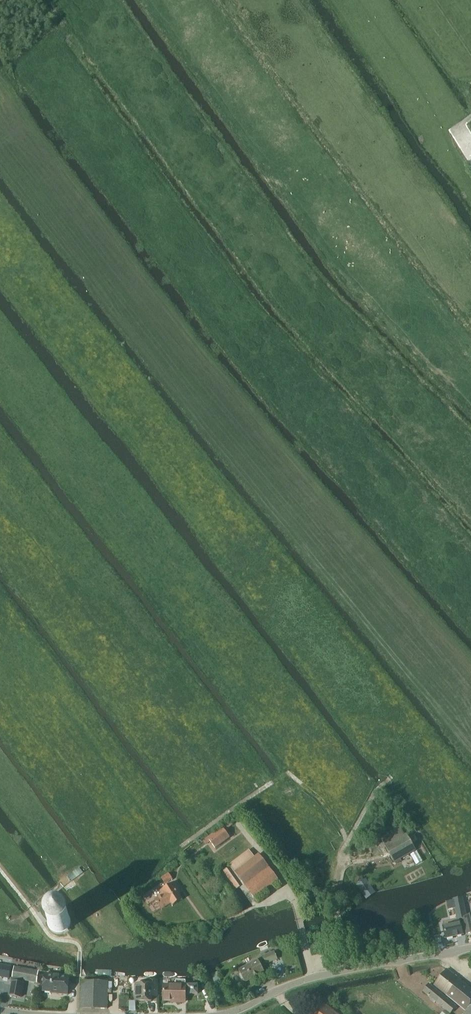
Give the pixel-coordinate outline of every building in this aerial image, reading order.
[(229,823),(203,842),(206,846),(210,843),(215,849),(230,838),(225,832),(233,827),(229,823)] [(394,863),(416,851),(406,834),(385,846),(394,863)] [(254,858),(249,851),(229,866),(235,873),(255,900),(279,882),(258,855),(254,858)] [(310,886),(319,880),(313,872),(304,878),(310,886)] [(168,874),(161,879),(166,885),(172,880),(168,874)] [(171,906),(181,900),(178,893),(179,892),(174,883),(161,891),(164,896),(155,901),(161,910),(170,904),(171,906)] [(454,907),(458,920),(459,920),(463,919),(467,934),(470,934),(470,917),(466,918),(464,906),(460,907),(460,906),(454,907)] [(71,924),(71,923),(71,922),(71,921),(71,920),(70,919),(70,918),(70,917),(69,916),(68,915),(67,914),(66,913),(65,913),(64,912),(62,911),(61,911),(59,911),(58,911),(56,911),(54,912),(53,913),(52,914),(51,915),(50,915),(50,916),(49,917),(49,918),(48,919),(48,920),(48,921),(48,922),(47,923),(48,924),(48,925),(48,926),(48,927),(49,928),(49,929),(50,930),(50,931),(51,931),(52,932),(53,933),(54,934),(56,934),(57,935),(59,935),(60,935),(62,934),(64,934),(65,933),(66,933),(67,932),(68,931),(69,930),(70,929),(70,928),(70,927),(71,926),(71,925),(71,924)] [(460,923),(459,920),(458,920),(453,921),(454,925),(443,927),(446,939),(463,935),(460,923)] [(266,964),(278,960),(275,952),(263,957),(266,964)] [(258,960),(238,971),(240,974),(239,975),(242,980),(243,979),(245,983),(264,972),(258,960)] [(7,979),(10,967),(0,966),(0,978),(7,979)] [(14,967),(9,996),(21,998),(24,981),(36,983),(38,971),(20,968),(14,967)] [(447,970),(435,985),(466,1011),(464,1013),(470,1013),(470,989),(447,970)] [(67,995),(69,977),(45,974),(43,991),(58,993),(58,994),(67,995)] [(164,985),(163,1002),(185,1002),(186,981),(176,980),(176,985),(164,985)] [(158,981),(148,981),(144,981),(144,984),(136,984),(136,1001),(152,1001),(152,997),(158,996),(158,981)] [(107,1009),(108,982),(91,982),(81,982),(80,1008),(107,1009)] [(456,1007),(429,984),(422,992),(450,1013),(456,1007)] [(188,994),(198,994),(197,985),(187,985),(188,994)] [(312,1013),(336,1013),(326,1006),(328,1003),(323,999),(312,1013)]
